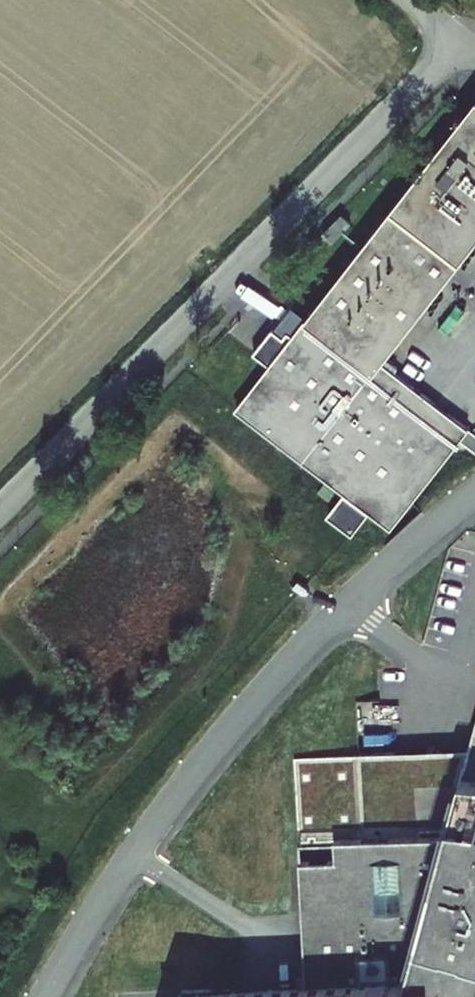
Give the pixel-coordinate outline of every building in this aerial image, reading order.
[(239,409),(392,528),(469,429),(382,362),(474,242),(474,106),(239,409)] [(341,214),(322,233),(331,242),(350,223),(341,214)] [(469,761),(360,768),(293,772),(301,913),(304,972),(315,971),(316,985),(246,989),(179,992),(180,996),(474,996),(474,738),(469,761)]
